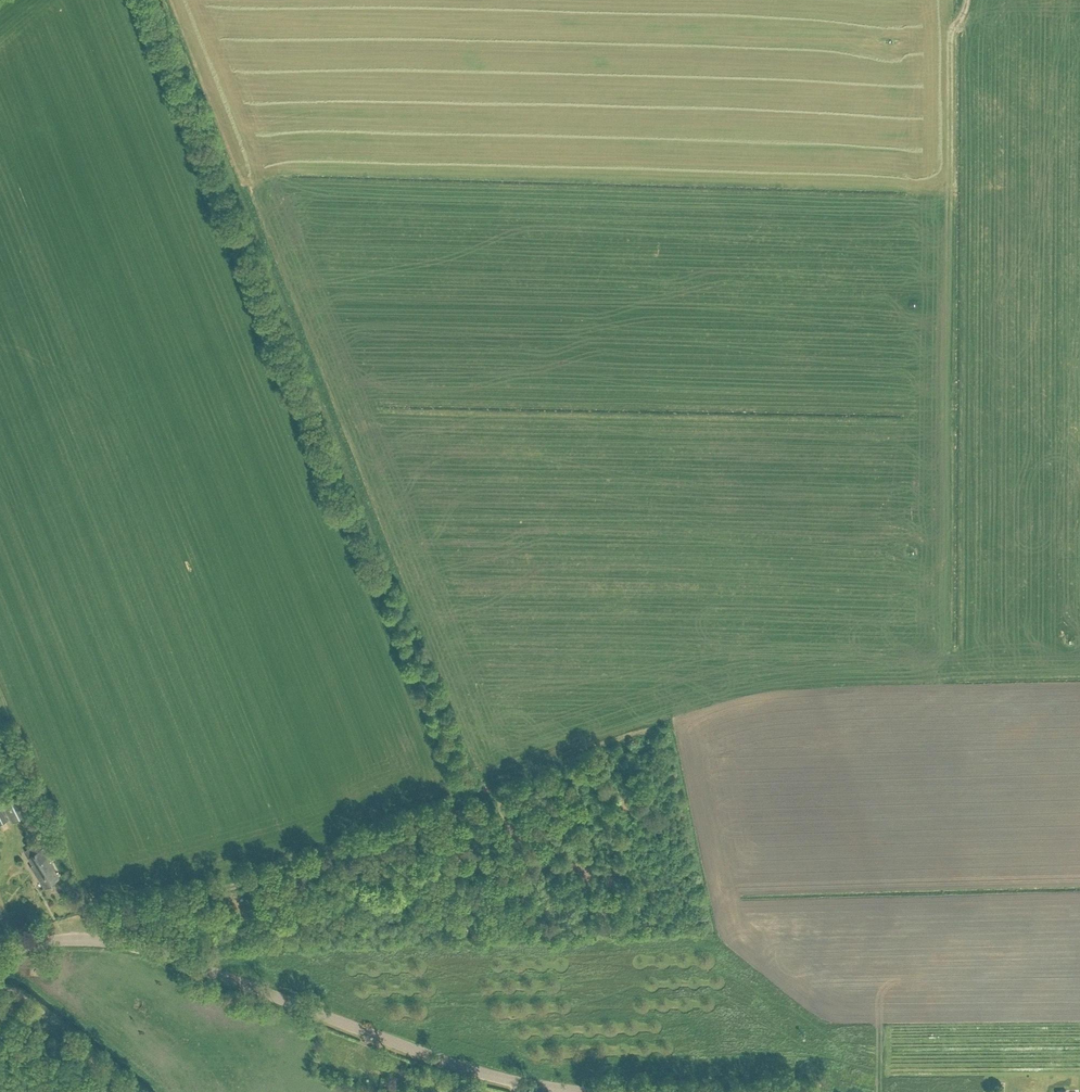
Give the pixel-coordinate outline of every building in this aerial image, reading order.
[(12,821),(26,814),(16,794),(2,801),(12,821)] [(45,886),(60,877),(41,847),(28,856),(33,864),(32,865),(45,886)]
